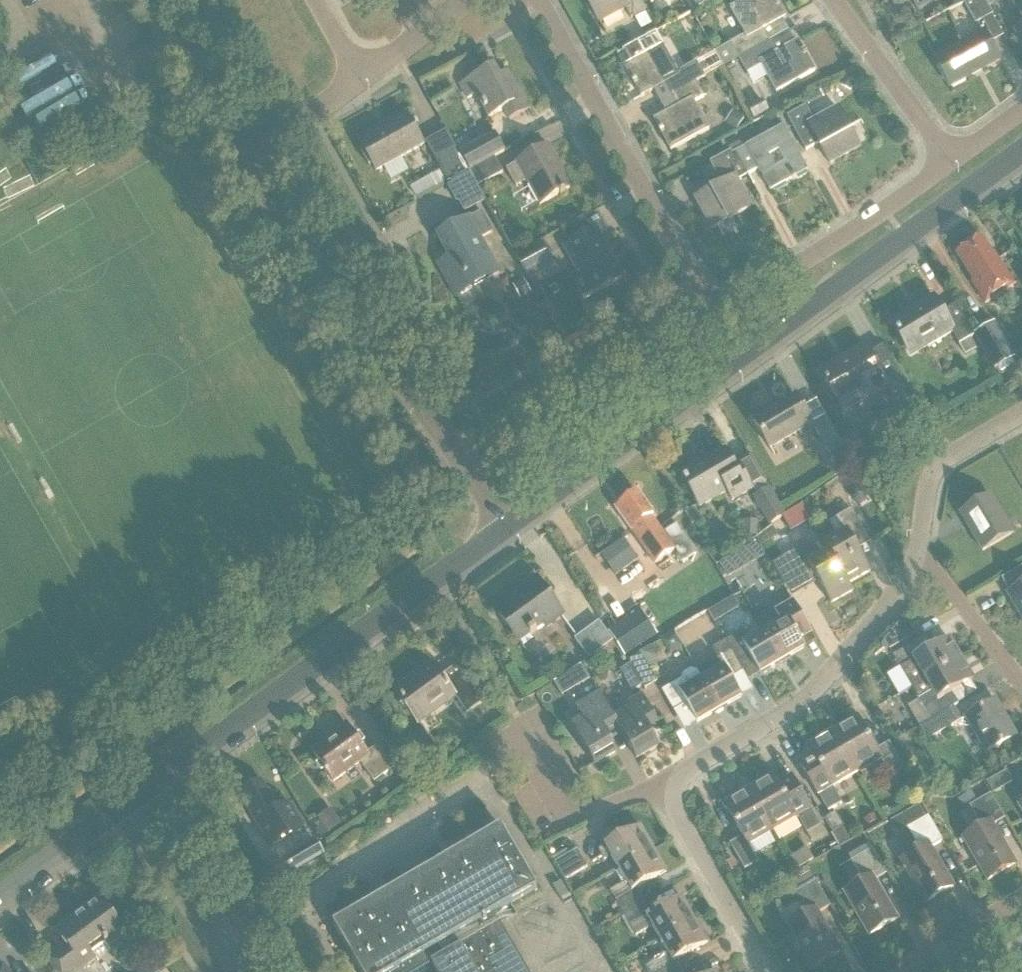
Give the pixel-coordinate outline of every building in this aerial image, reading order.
[(647,10),(641,0),(588,0),(600,23),(626,8),(632,18),(647,10)] [(770,41),(764,30),(786,17),(780,6),(781,5),(779,2),(778,2),(777,0),(745,0),(731,8),(746,35),(715,51),(724,67),(739,58),(770,41)] [(995,15),(986,0),(973,0),(966,4),(977,24),(995,15)] [(1013,2),(1014,2),(1015,5),(1014,5),(1021,20),(1021,0),(1012,0),(1013,2)] [(1013,31),(1021,47),(1021,26),(1013,31)] [(625,49),(632,62),(625,66),(633,82),(635,86),(635,85),(642,97),(664,84),(670,96),(697,81),(706,77),(697,62),(688,67),(688,66),(678,72),(656,32),(625,49)] [(951,86),(1000,60),(984,32),(936,58),(951,86)] [(770,41),(739,58),(752,80),(766,72),(777,92),(816,71),(807,55),(808,55),(806,51),(805,52),(799,40),(776,53),(770,41)] [(49,104),(90,82),(80,63),(39,84),(49,104)] [(743,78),(734,64),(727,68),(735,82),(743,78)] [(510,120),(529,109),(508,71),(499,75),(494,66),(461,84),(468,98),(477,93),(490,117),(504,109),(510,120)] [(846,77),(841,85),(851,91),(856,83),(846,77)] [(697,81),(670,96),(677,107),(654,120),(661,131),(660,132),(662,135),(671,150),(710,129),(695,102),(705,96),(697,81)] [(805,98),(808,105),(832,92),(828,86),(805,98)] [(748,106),(754,118),(769,110),(763,98),(748,106)] [(830,164),(860,147),(839,109),(815,122),(806,106),(788,116),(806,150),(819,143),(830,164)] [(733,110),(726,122),(737,129),(745,117),(733,110)] [(407,114),(360,141),(364,148),(360,149),(370,166),(373,164),(377,171),(384,167),(391,179),(409,170),(402,157),(424,144),(407,114)] [(784,126),(736,152),(749,175),(759,169),(771,191),(808,170),(784,126)] [(447,130),(426,142),(428,145),(444,173),(449,182),(470,171),(458,150),(449,134),(447,130)] [(495,157),(505,152),(495,133),(461,152),(471,170),(495,157)] [(541,204),(570,188),(558,165),(559,164),(549,145),(517,162),(518,163),(507,169),(517,187),(528,181),(541,204)] [(749,175),(736,152),(732,154),(731,151),(711,162),(723,184),(697,198),(713,228),(751,207),(737,181),(749,175)] [(503,172),(495,157),(471,171),(479,186),(503,172)] [(470,171),(449,183),(465,212),(486,201),(470,171)] [(469,217),(470,218),(438,236),(450,257),(439,263),(457,296),(500,273),(481,238),(493,231),(482,211),(469,217)] [(596,293),(622,278),(595,229),(565,246),(580,272),(583,270),(596,293)] [(986,303),(1015,284),(995,253),(993,254),(981,237),(956,253),(974,280),(972,281),(986,303)] [(528,277),(552,263),(541,241),(516,255),(528,277)] [(525,279),(513,285),(520,298),(532,292),(525,279)] [(970,338),(975,335),(957,304),(943,312),(933,295),(920,303),(922,306),(893,323),(911,353),(940,336),(941,339),(953,332),(960,344),(970,338)] [(996,367),(1016,357),(998,322),(977,333),(996,367)] [(977,349),(970,338),(960,344),(967,355),(977,349)] [(867,400),(889,388),(884,379),(884,378),(865,345),(821,371),(841,404),(862,391),(867,400)] [(910,423),(924,415),(908,388),(894,396),(910,423)] [(830,454),(844,446),(826,415),(812,423),(796,395),(754,420),(770,448),(812,424),(830,454)] [(709,457),(680,474),(700,507),(727,491),(733,501),(753,489),(737,461),(733,463),(726,451),(710,460),(709,457)] [(757,496),(755,498),(770,524),(785,515),(770,489),(757,496)] [(676,549),(653,516),(653,515),(638,493),(616,509),(655,564),(676,549)] [(983,550),(1013,533),(990,495),(961,512),(983,550)] [(783,518),(791,532),(810,521),(803,507),(783,518)] [(849,584),(850,583),(871,571),(858,550),(871,543),(852,510),(830,522),(839,537),(826,545),(830,552),(830,551),(849,584)] [(760,521),(746,521),(745,536),(760,537),(760,521)] [(639,560),(624,538),(601,554),(617,576),(639,560)] [(809,543),(788,556),(773,564),(792,597),(819,582),(831,603),(854,591),(850,583),(849,584),(830,551),(830,552),(818,558),(809,543)] [(737,553),(719,564),(728,578),(746,567),(737,553)] [(1019,569),(1002,579),(1010,592),(1008,593),(1021,617),(1021,567),(1019,569)] [(547,627),(563,615),(537,578),(521,590),(523,594),(498,612),(519,641),(544,623),(547,627)] [(794,602),(775,613),(760,622),(765,631),(783,661),(817,641),(794,602)] [(717,607),(708,612),(714,623),(724,618),(717,607)] [(658,637),(643,613),(641,611),(609,631),(625,657),(639,648),(647,644),(658,637)] [(589,659),(614,641),(600,621),(575,639),(589,659)] [(908,638),(899,623),(884,640),(889,649),(908,638)] [(783,661),(765,631),(750,640),(745,630),(726,642),(749,681),(783,661)] [(926,680),(962,659),(950,639),(924,654),(917,642),(894,656),(906,677),(920,669),(926,680)] [(719,658),(712,662),(698,670),(697,670),(720,709),(742,697),(741,695),(753,688),(748,681),(749,681),(726,642),(713,649),(719,658)] [(648,666),(655,668),(660,648),(651,646),(640,653),(641,654),(648,666)] [(646,689),(657,682),(648,666),(641,654),(629,661),(631,663),(643,684),(646,689)] [(962,659),(926,680),(933,691),(919,699),(931,720),(949,710),(954,707),(947,695),(973,679),(962,659)] [(620,670),(633,691),(643,684),(631,663),(620,670)] [(467,714),(483,702),(457,666),(442,677),(432,664),(395,691),(419,723),(455,697),(467,714)] [(683,674),(682,679),(663,691),(675,711),(687,704),(697,723),(720,709),(697,670),(691,669),(683,674)] [(615,719),(615,718),(600,692),(576,706),(583,718),(572,725),(595,764),(617,751),(607,735),(620,728),(615,719)] [(632,708),(615,718),(615,719),(620,728),(637,758),(659,745),(649,728),(658,722),(643,696),(630,704),(632,708)] [(988,753),(1017,736),(996,700),(966,717),(988,753)] [(949,710),(931,720),(920,727),(927,739),(928,740),(962,720),(954,707),(949,710)] [(858,717),(833,732),(857,773),(882,759),(891,775),(905,768),(890,742),(877,750),(858,717)] [(375,782),(393,768),(377,746),(367,753),(348,726),(313,751),(334,781),(361,762),(375,782)] [(897,740),(903,749),(918,740),(920,743),(927,739),(920,727),(897,740)] [(857,773),(833,732),(808,746),(827,779),(814,786),(829,811),(842,804),(833,787),(857,773)] [(774,775),(749,789),(773,831),(798,817),(807,833),(821,825),(792,777),(780,784),(774,775)] [(261,782),(241,793),(258,822),(257,822),(272,848),(304,828),(289,803),(278,810),(261,782)] [(773,831),(749,789),(724,804),(743,836),(731,844),(745,869),(758,861),(749,845),(773,831)] [(972,792),(958,799),(963,807),(976,799),(972,792)] [(988,880),(1016,864),(993,825),(1005,818),(991,793),(970,806),(982,826),(964,837),(988,880)] [(318,819),(328,834),(342,825),(331,809),(318,819)] [(875,816),(867,821),(871,828),(879,822),(875,816)] [(926,903),(954,886),(931,847),(943,840),(929,816),(908,828),(920,849),(901,860),(926,903)] [(619,869),(654,849),(640,826),(606,846),(606,847),(599,851),(605,860),(612,856),(619,869)] [(333,925),(361,971),(529,971),(495,914),(537,889),(502,827),(333,925)] [(816,837),(804,845),(810,856),(823,849),(816,837)] [(292,872),(324,854),(316,842),(285,860),(292,872)] [(870,935),(898,919),(875,880),(887,873),(873,848),(852,860),(864,881),(845,892),(870,935)] [(565,880),(588,867),(578,849),(555,863),(565,880)] [(654,849),(619,869),(627,882),(611,892),(623,914),(645,900),(638,887),(667,871),(654,849)] [(292,879),(278,856),(266,864),(280,886),(292,879)] [(793,881),(799,891),(796,893),(807,914),(789,925),(814,968),(841,952),(819,913),(831,906),(817,881),(811,871),(793,881)] [(127,933),(101,897),(72,917),(74,919),(57,932),(66,944),(47,958),(57,971),(83,971),(98,961),(91,952),(105,942),(106,944),(108,942),(110,946),(127,933)] [(645,900),(623,914),(636,936),(652,926),(660,940),(695,919),(682,897),(652,913),(645,900)] [(660,940),(668,953),(645,966),(648,971),(684,971),(677,960),(708,942),(695,919),(660,940)]
